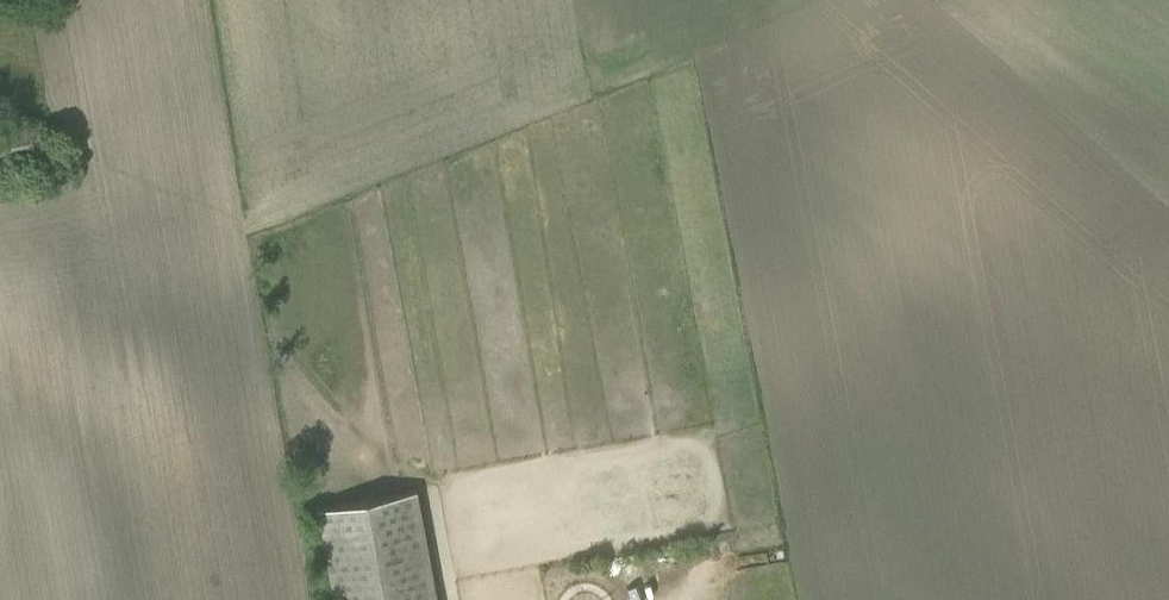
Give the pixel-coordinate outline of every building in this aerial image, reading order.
[(416,491),(318,509),(335,599),(437,599),(416,491)]
